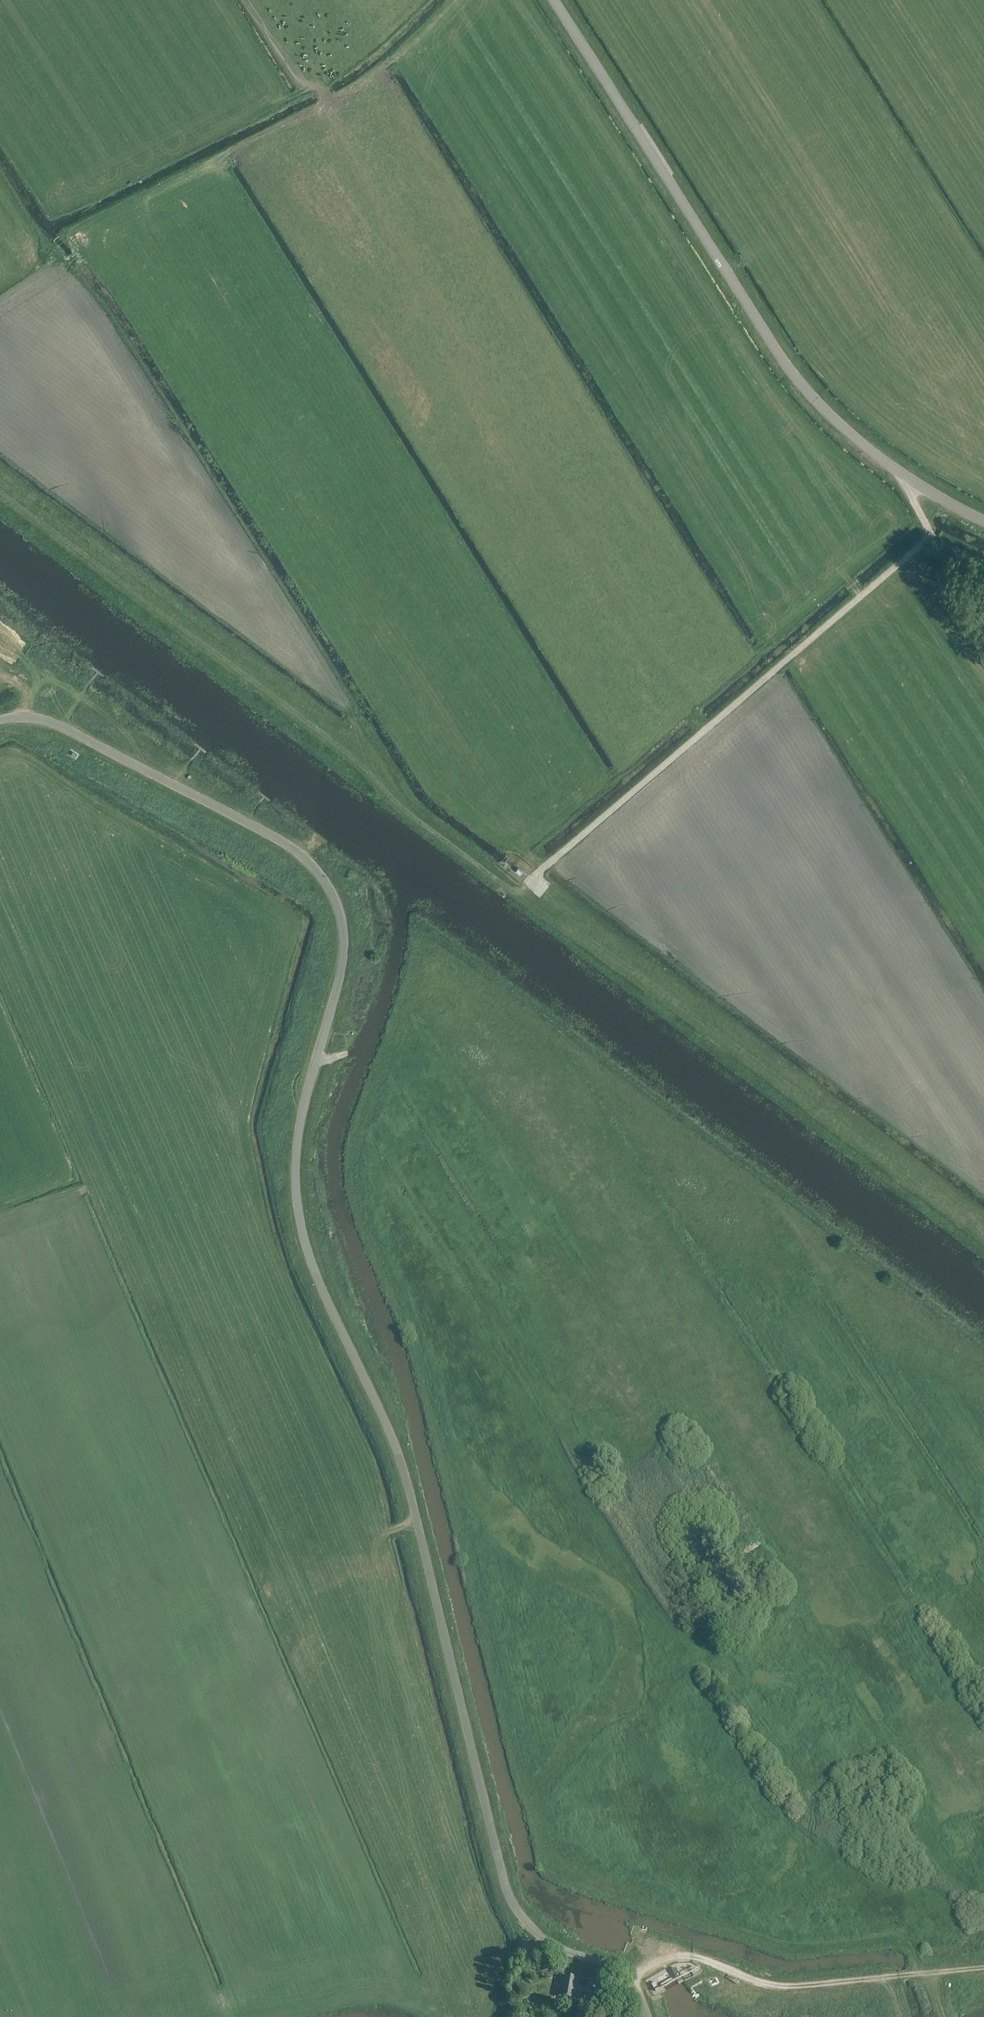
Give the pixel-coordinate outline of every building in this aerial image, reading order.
[(676,1968),(672,1971),(676,1979),(681,1977),(676,1968)] [(565,1978),(564,1988),(556,1987),(554,1997),(572,2000),(572,1999),(579,2000),(581,1990),(576,1989),(578,1980),(575,1980),(565,1978)] [(581,1990),(579,2000),(586,2001),(586,2002),(596,2004),(601,2005),(604,1985),(589,1982),(588,1991),(581,1990)] [(625,2010),(627,1998),(620,1997),(618,2008),(625,2010)]
